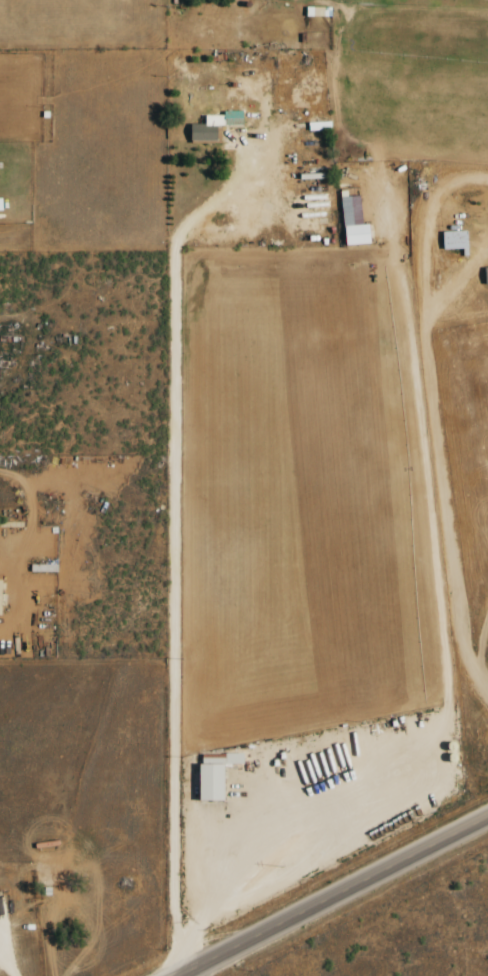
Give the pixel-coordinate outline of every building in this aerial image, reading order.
[(215,141),(216,125),(242,126),(242,111),(222,111),(222,115),(204,115),(204,125),(190,125),(189,140),(215,141)] [(308,132),(330,130),(330,122),(308,123),(308,132)] [(361,225),(360,194),(341,195),(343,245),(369,244),(368,224),(361,225)] [(465,231),(441,232),(442,250),(466,249),(465,231)] [(57,565),(31,565),(31,573),(57,573),(57,565)] [(201,764),(226,764),(226,755),(201,755),(201,764)] [(222,801),(223,765),(198,765),(197,801),(222,801)]
